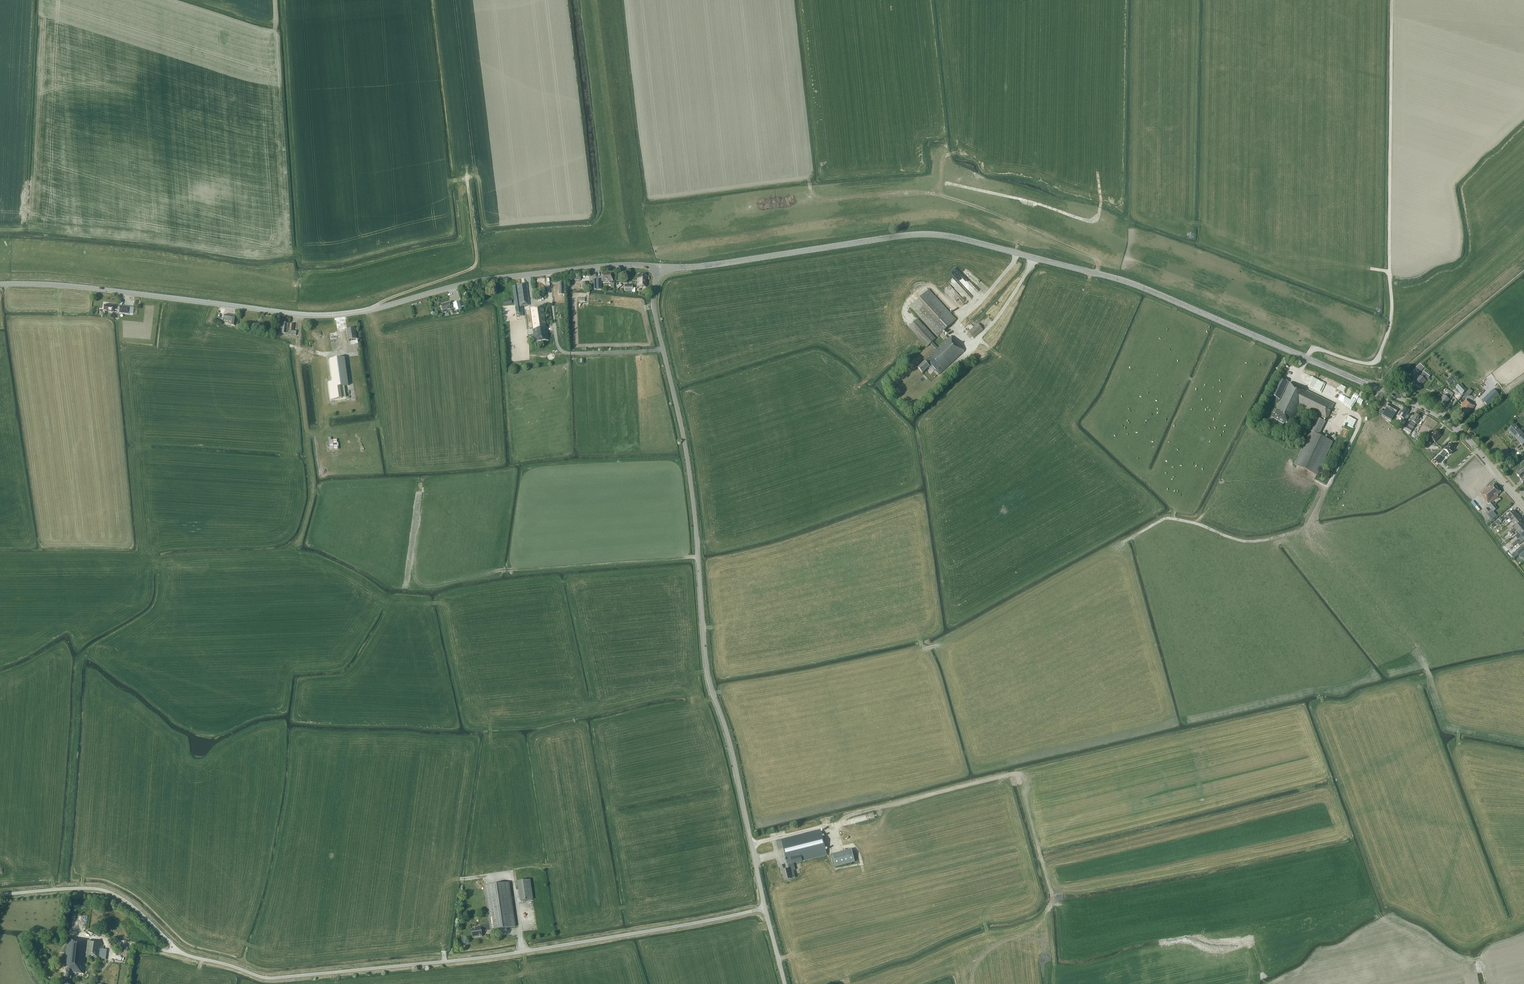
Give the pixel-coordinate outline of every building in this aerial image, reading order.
[(602,281),(608,281),(608,282),(609,282),(609,283),(610,283),(612,283),(612,274),(606,274),(606,273),(601,273),(602,281)] [(638,275),(638,287),(646,287),(647,277),(645,277),(645,275),(638,275)] [(592,280),(593,290),(601,289),(600,279),(592,280)] [(528,283),(518,284),(521,306),(530,305),(528,283)] [(938,337),(940,335),(945,341),(937,348),(932,342),(936,339),(917,319),(909,327),(927,347),(930,344),(936,349),(928,357),(929,358),(918,368),(922,373),(930,366),(939,375),(964,351),(950,336),(948,339),(942,333),(956,320),(929,290),(910,307),(938,337)] [(460,302),(453,304),(455,312),(461,310),(462,310),(461,307),(463,307),(462,301),(460,302)] [(442,311),(443,313),(447,312),(447,311),(453,309),(451,302),(443,304),(443,306),(441,306),(442,311)] [(107,312),(114,313),(115,306),(107,304),(106,306),(104,306),(104,310),(107,311),(107,312)] [(130,307),(120,306),(119,313),(129,314),(130,307)] [(534,343),(548,341),(548,336),(547,336),(547,332),(544,306),(530,308),(534,343)] [(232,317),(233,315),(226,314),(226,315),(224,315),(224,320),(231,321),(230,326),(235,327),(236,318),(232,317)] [(286,334),(288,334),(288,335),(296,336),(296,332),(293,331),(294,325),(290,324),(290,327),(288,327),(289,324),(281,322),(279,331),(282,331),(281,333),(286,334)] [(968,332),(973,338),(983,330),(978,324),(968,332)] [(346,329),(348,340),(356,339),(355,328),(346,329)] [(326,371),(329,388),(340,386),(338,375),(347,374),(342,346),(327,348),(330,370),(326,371)] [(953,366),(956,369),(962,363),(959,360),(953,366)] [(1415,370),(1419,373),(1424,368),(1420,364),(1415,370)] [(1324,382),(1326,376),(1310,369),(1308,374),(1311,376),(1307,385),(1311,387),(1315,378),(1324,382)] [(1420,376),(1414,384),(1419,388),(1422,383),(1423,384),(1424,382),(1425,380),(1426,378),(1427,378),(1430,373),(1425,370),(1420,377),(1420,376)] [(1279,378),(1273,391),(1282,396),(1288,382),(1279,378)] [(1334,405),(1290,383),(1278,406),(1275,413),(1274,413),(1271,418),(1290,427),(1292,422),(1291,421),(1292,420),(1293,420),(1300,407),(1326,420),(1334,405)] [(1456,387),(1462,394),(1466,390),(1460,384),(1456,387)] [(1443,395),(1439,401),(1445,406),(1452,396),(1448,393),(1447,395),(1442,392),(1441,393),(1443,395)] [(1453,397),(1458,401),(1462,395),(1458,392),(1453,397)] [(1475,406),(1466,399),(1461,405),(1462,406),(1457,413),(1464,418),(1469,411),(1470,412),(1475,406)] [(1388,404),(1386,409),(1384,412),(1381,410),(1379,413),(1391,421),(1398,409),(1388,404)] [(1406,415),(1409,410),(1404,408),(1402,413),(1400,412),(1398,416),(1404,419),(1402,423),(1401,422),(1399,426),(1403,428),(1409,417),(1406,415)] [(1375,412),(1370,417),(1368,415),(1363,419),(1366,423),(1376,413),(1375,412)] [(1410,434),(1412,429),(1416,424),(1417,424),(1421,417),(1415,414),(1411,421),(1410,423),(1408,421),(1403,430),(1410,434)] [(1310,432),(1294,465),(1317,475),(1333,442),(1319,435),(1325,422),(1316,417),(1309,431),(1310,432)] [(1508,431),(1512,435),(1512,434),(1522,446),(1523,444),(1523,435),(1515,425),(1508,431)] [(1428,439),(1426,442),(1424,441),(1422,443),(1427,448),(1432,443),(1432,442),(1433,441),(1435,442),(1441,436),(1435,430),(1429,437),(1430,438),(1429,440),(1428,439)] [(339,439),(331,440),(331,450),(340,449),(339,439)] [(1440,455),(1443,458),(1447,453),(1449,454),(1450,455),(1453,452),(1452,451),(1454,449),(1449,444),(1447,448),(1446,447),(1444,450),(1440,455)] [(1439,455),(1435,460),(1438,463),(1443,459),(1439,455)] [(1501,492),(1494,484),(1490,488),(1489,487),(1480,494),(1488,504),(1498,496),(1497,495),(1501,492)] [(1509,518),(1512,521),(1518,516),(1514,511),(1504,518),(1506,520),(1509,518)] [(1518,516),(1512,521),(1514,525),(1512,527),(1513,529),(1521,522),(1523,521),(1518,516)] [(1519,533),(1523,529),(1523,526),(1521,522),(1513,529),(1512,530),(1513,532),(1516,530),(1519,533)] [(782,840),(788,865),(789,869),(782,871),(784,881),(795,878),(794,870),(796,870),(794,864),(827,855),(821,830),(782,840)] [(832,855),(835,866),(855,861),(852,849),(847,851),(832,855)] [(518,881),(521,901),(533,899),(530,879),(518,881)] [(471,931),(472,938),(482,936),(481,931),(490,929),(490,930),(515,927),(509,883),(484,886),(489,923),(485,923),(485,925),(480,925),(480,927),(475,928),(476,930),(471,931)] [(65,983),(71,983),(72,972),(76,973),(76,972),(83,973),(87,940),(68,938),(65,967),(67,968),(65,983)] [(98,959),(98,958),(106,959),(107,949),(100,949),(101,942),(88,941),(86,957),(98,959)]
